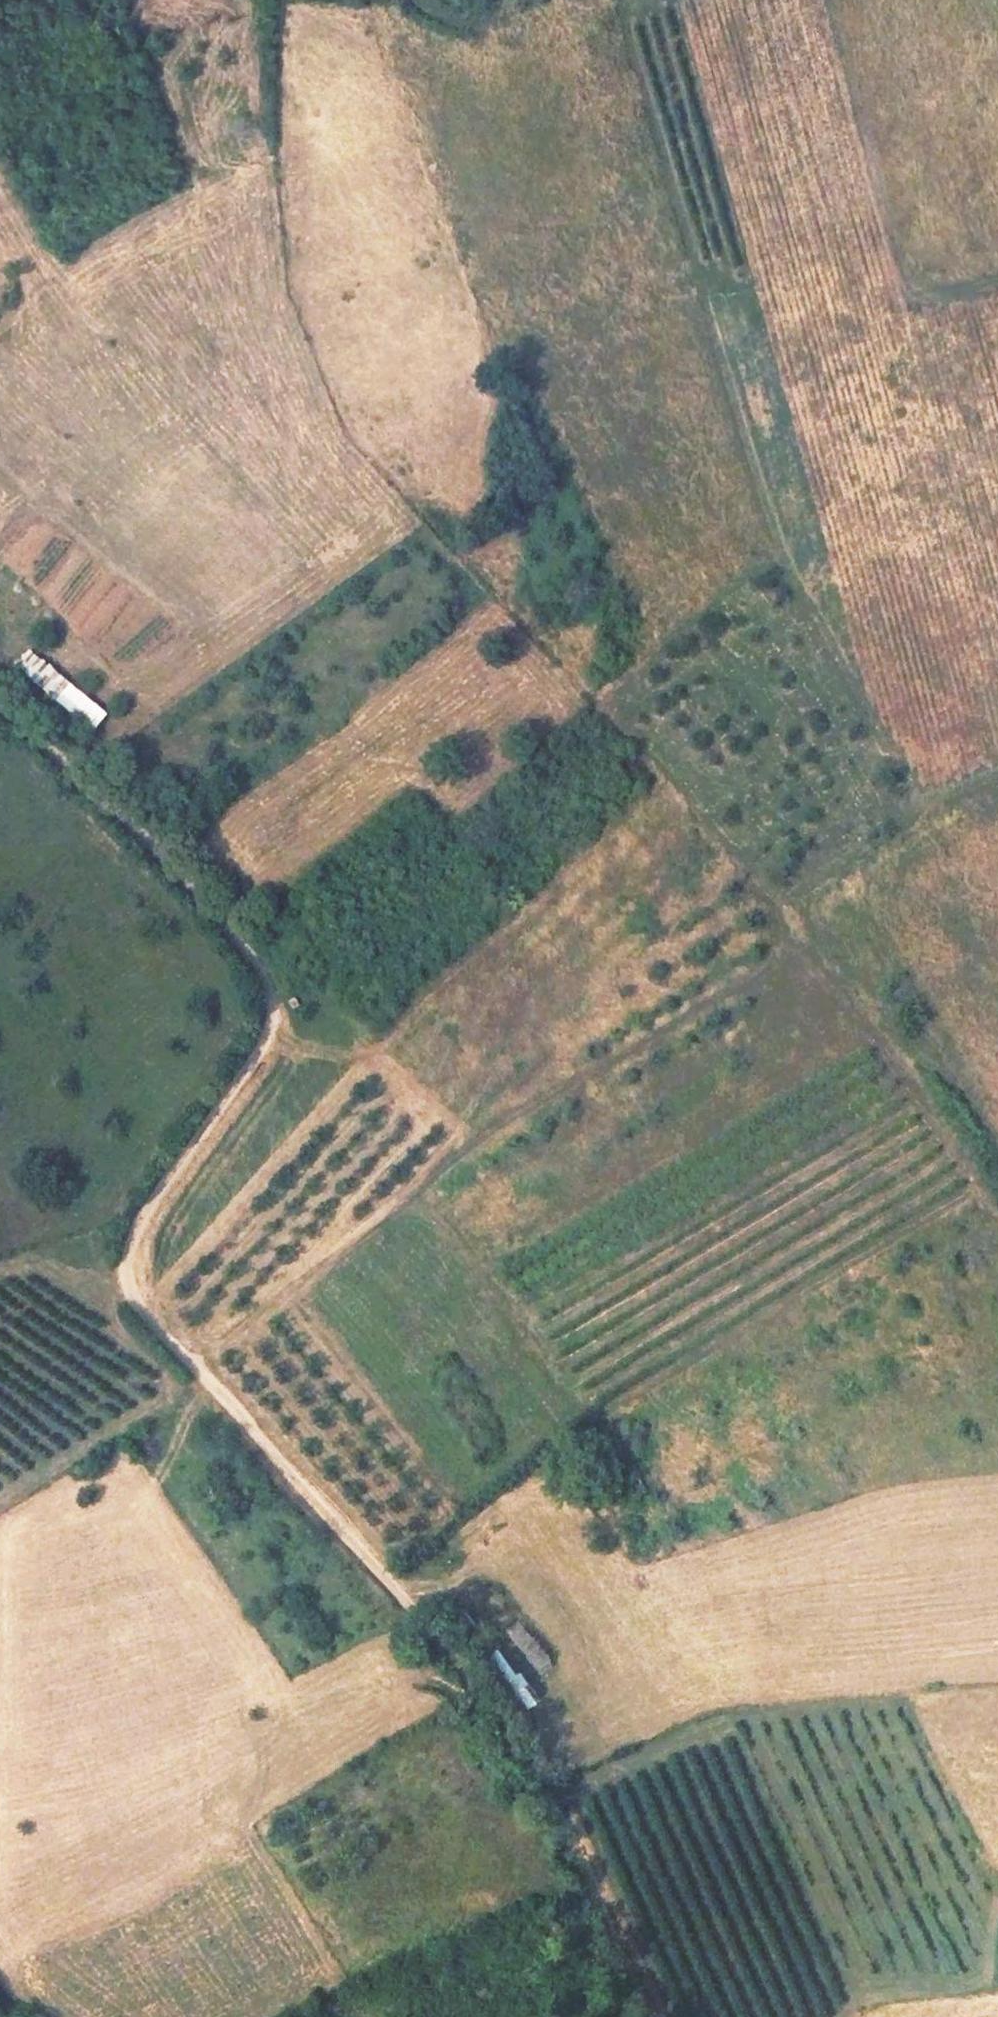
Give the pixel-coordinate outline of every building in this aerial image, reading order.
[(24,649),(10,667),(90,731),(104,713),(24,649)]
